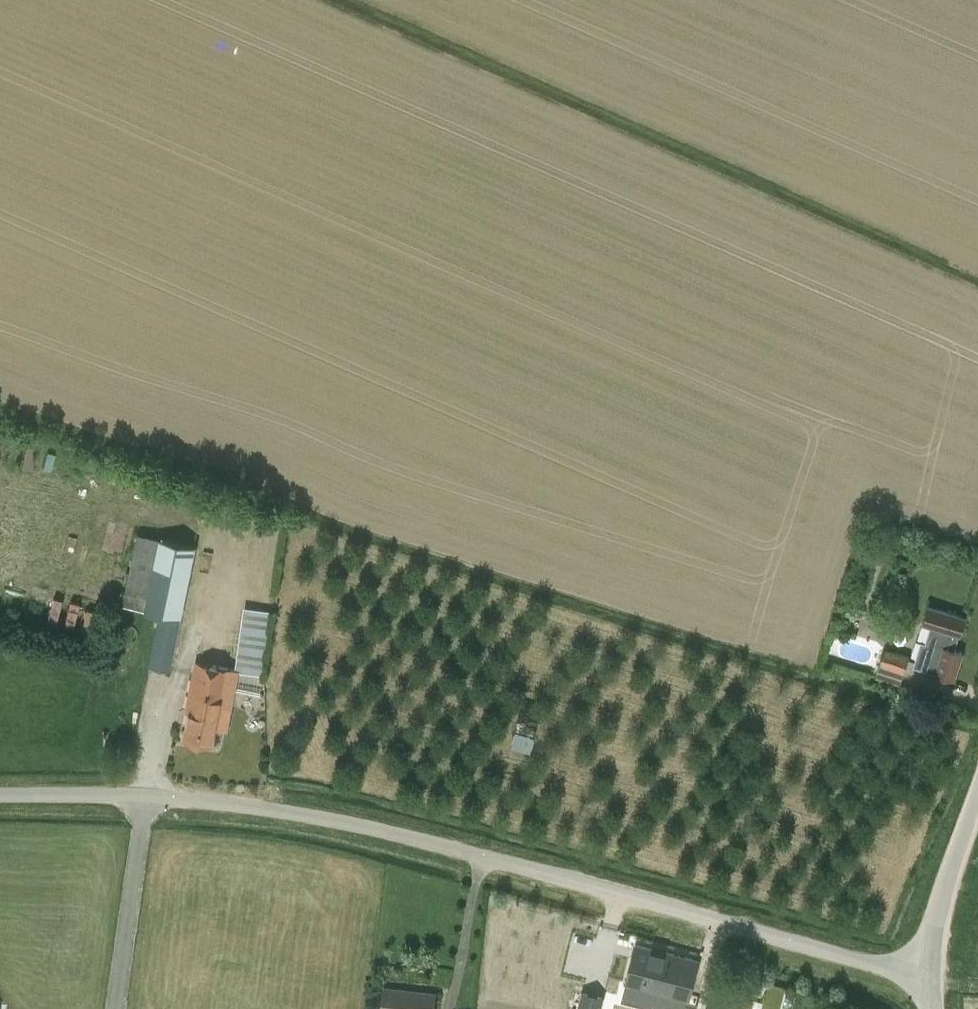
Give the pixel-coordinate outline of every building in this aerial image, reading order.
[(921,641),(914,666),(955,679),(964,651),(955,648),(959,635),(961,635),(967,617),(928,604),(922,624),(930,626),(925,642),(921,641)] [(160,615),(150,666),(171,670),(181,619),(160,615)] [(885,650),(881,664),(905,671),(909,657),(885,650)] [(190,711),(185,739),(213,745),(216,728),(220,728),(232,668),(197,661),(187,710),(190,711)] [(625,997),(674,1008),(682,1008),(685,995),(690,997),(699,960),(664,951),(664,952),(657,951),(657,949),(635,943),(626,980),(629,981),(625,997)] [(754,994),(790,1004),(794,988),(758,978),(754,994)] [(436,992),(385,987),(382,1008),(435,1008),(436,992)] [(603,997),(583,992),(579,1008),(600,1008),(603,997)]
